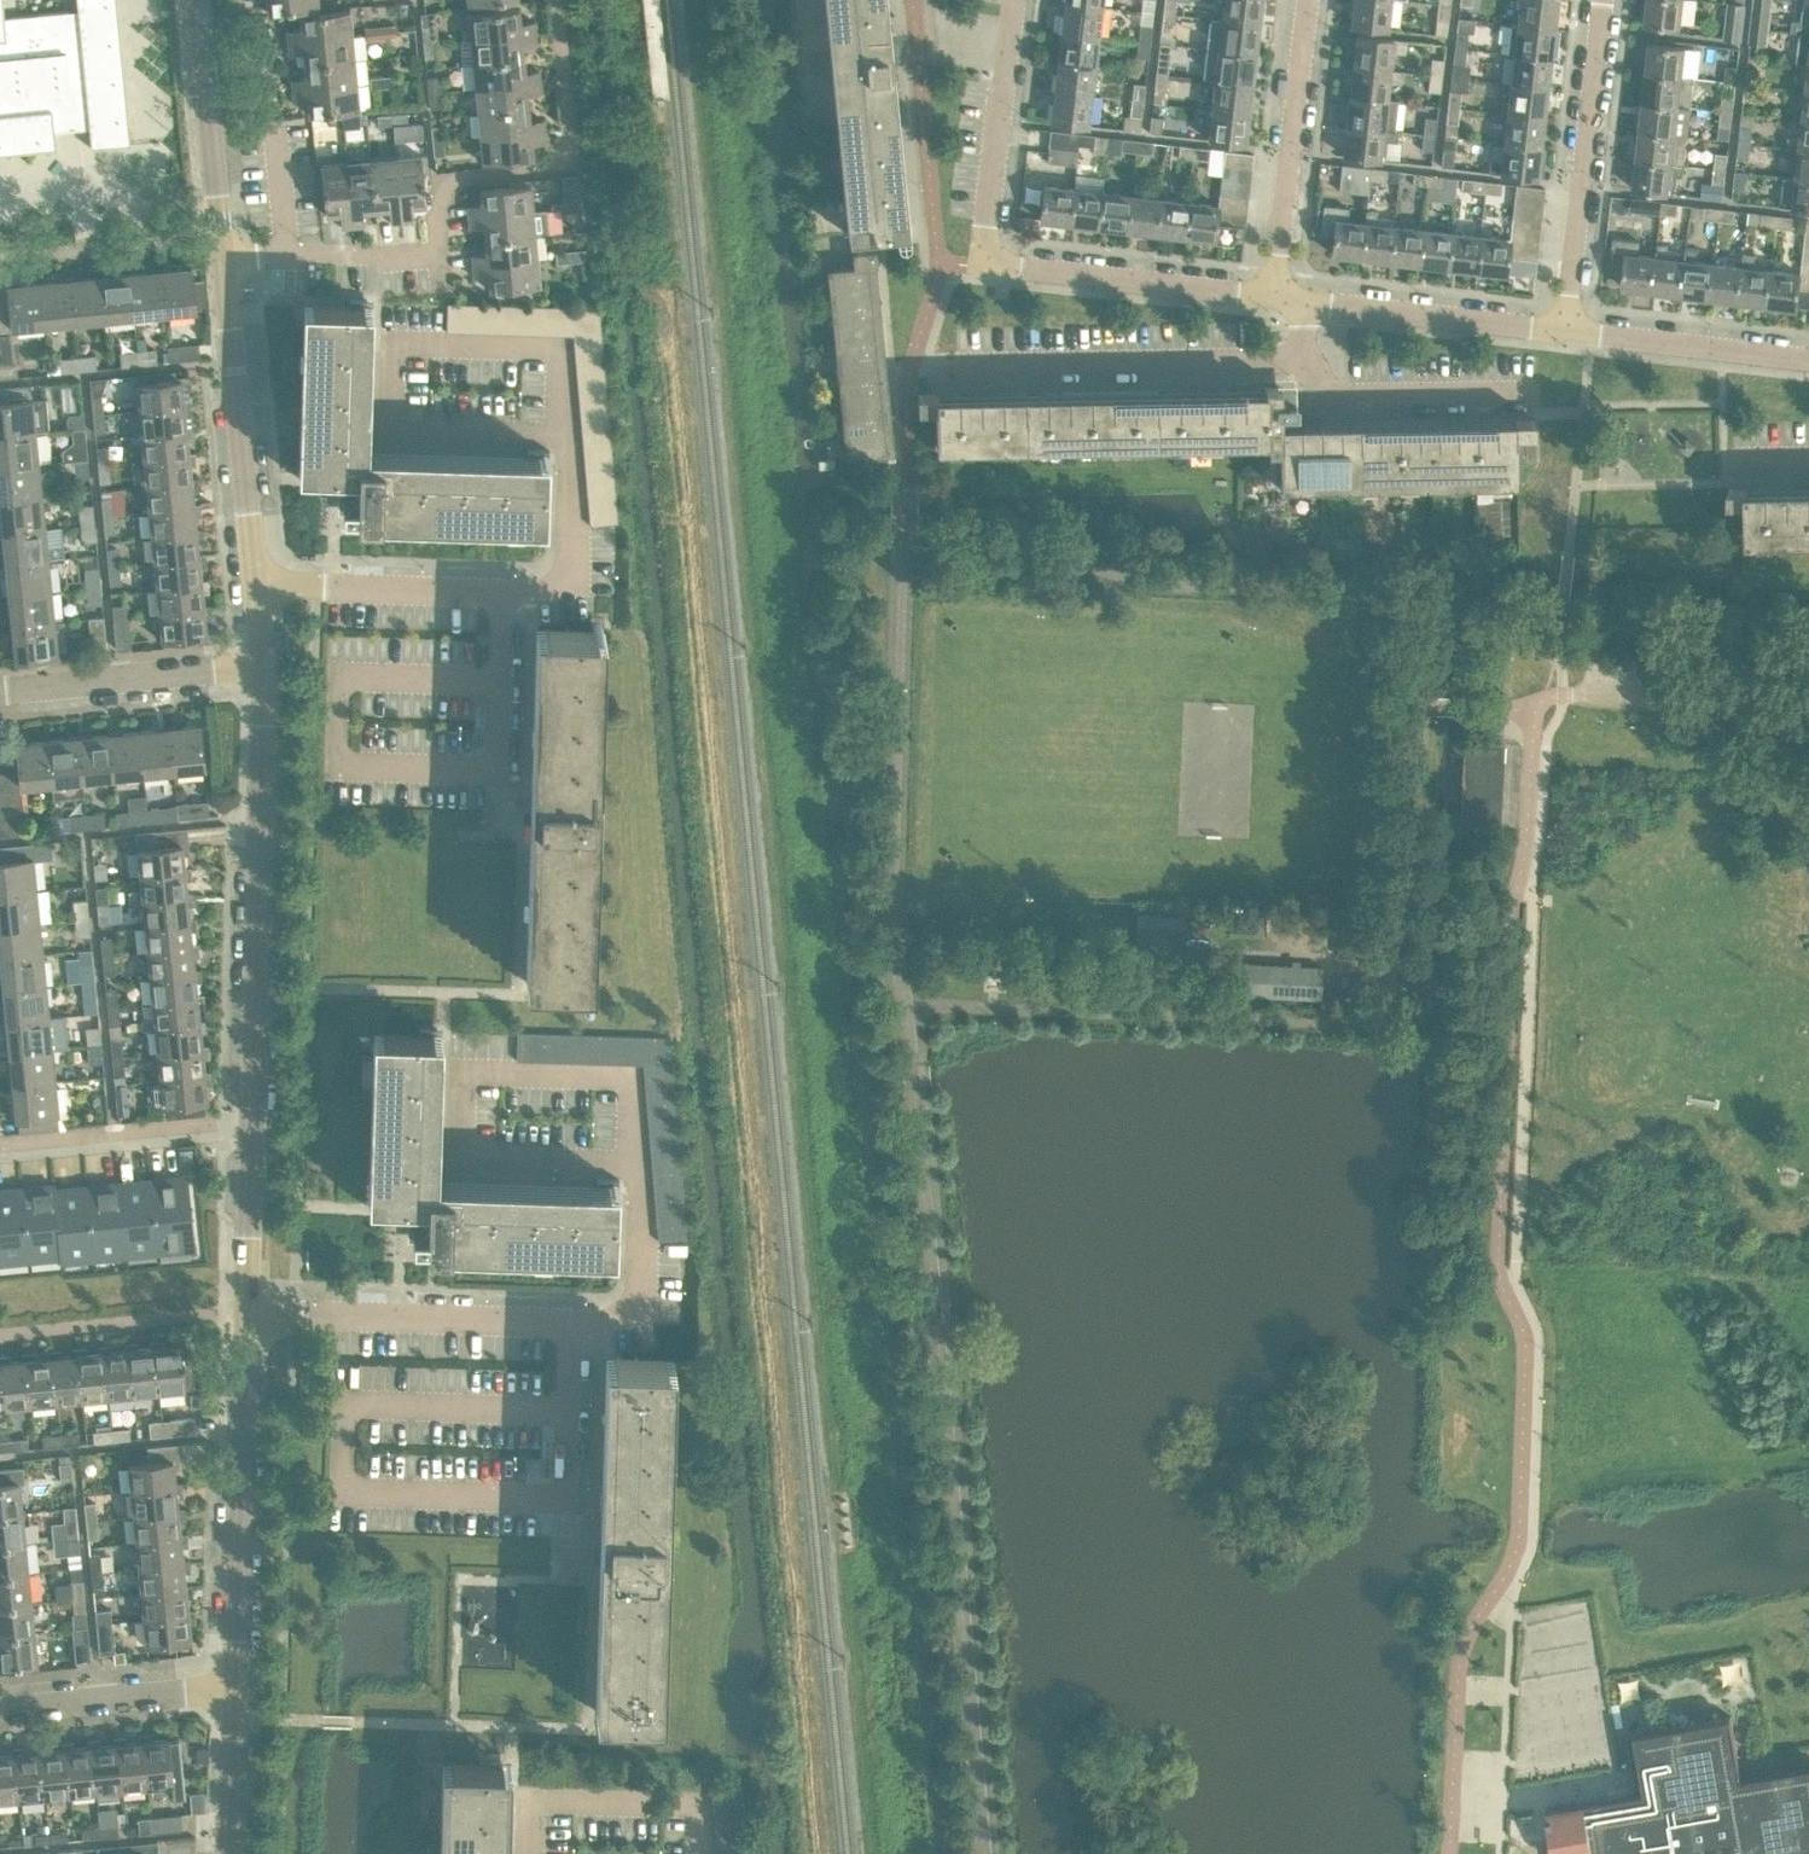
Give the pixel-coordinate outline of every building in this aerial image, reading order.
[(1,155),(3,155),(14,154),(15,153),(39,151),(42,151),(52,150),(54,150),(53,132),(88,129),(90,148),(130,144),(129,137),(115,0),(75,0),(76,12),(62,13),(2,19),(0,3),(0,0),(0,155),(1,155)] [(268,13),(298,10),(318,8),(317,0),(267,0),(268,13)] [(849,234),(909,228),(886,0),(825,0),(849,234)] [(1174,15),(1176,0),(1164,0),(1163,13),(1174,15)] [(1221,20),(1258,24),(1261,0),(1223,0),(1221,20)] [(1389,0),(1353,0),(1351,23),(1386,27),(1389,0)] [(1556,0),(1520,0),(1517,21),(1511,20),(1510,23),(1553,28),(1556,0)] [(1683,0),(1642,0),(1640,22),(1645,23),(1677,27),(1678,25),(1680,26),(1683,0)] [(1769,28),(1773,0),(1754,0),(1751,26),(1769,28)] [(1096,35),(1100,5),(1064,1),(1061,31),(1096,35)] [(1742,41),(1747,4),(1728,1),(1723,38),(1742,41)] [(1448,20),(1450,4),(1438,3),(1436,19),(1448,20)] [(1799,32),(1808,33),(1808,4),(1803,3),(1801,20),(1800,22),(1799,32)] [(468,13),(470,30),(462,31),(463,40),(471,39),(471,38),(535,32),(533,21),(520,22),(518,8),(468,13)] [(300,29),(286,31),(287,41),(351,35),(349,10),(299,15),(300,29)] [(1173,30),(1174,15),(1163,13),(1161,29),(1173,30)] [(1221,20),(1217,50),(1254,54),(1258,24),(1221,20)] [(1792,20),(1791,31),(1799,32),(1800,22),(1801,20),(1792,20)] [(1507,53),(1514,54),(1549,58),(1551,46),(1557,47),(1559,29),(1553,29),(1553,28),(1510,23),(1507,53)] [(1138,40),(1150,41),(1152,25),(1140,24),(1138,40)] [(379,27),(380,38),(394,36),(393,25),(379,27)] [(1767,45),(1769,28),(1751,26),(1749,42),(1767,45)] [(365,39),(380,38),(379,27),(364,28),(365,39)] [(423,43),(434,42),(432,28),(426,28),(421,29),(423,43)] [(1454,47),(1466,48),(1468,32),(1456,30),(1454,47)] [(1093,65),(1096,35),(1061,31),(1058,61),(1093,65)] [(474,63),(523,58),(522,46),(536,44),(535,32),(471,38),(471,39),(474,63)] [(1796,61),(1808,63),(1808,33),(1799,32),(1796,61)] [(351,35),(287,41),(289,53),(302,52),(304,65),(354,60),(351,35)] [(1353,65),(1389,69),(1391,51),(1405,52),(1406,41),(1357,35),(1353,65)] [(1148,57),(1150,41),(1138,40),(1136,56),(1148,57)] [(434,42),(423,43),(424,58),(435,57),(434,42)] [(1647,72),(1681,76),(1684,47),(1650,43),(1647,72)] [(1464,65),(1466,48),(1454,47),(1452,63),(1464,65)] [(1206,49),(1203,78),(1214,80),(1251,84),(1254,54),(1217,50),(1206,49)] [(1546,88),(1549,58),(1514,54),(1510,84),(1546,88)] [(1156,73),(1167,74),(1169,57),(1158,55),(1156,73)] [(476,88),(539,82),(538,70),(525,72),(523,58),(474,63),(476,88)] [(1429,73),(1441,75),(1443,59),(1431,58),(1429,73)] [(305,78),(291,80),(293,92),(356,85),(354,60),(304,65),(305,78)] [(1089,95),(1093,65),(1058,61),(1054,90),(1089,95)] [(1403,70),(1389,69),(1353,65),(1350,95),(1385,99),(1388,79),(1401,81),(1403,70)] [(1736,83),(1738,67),(1726,65),(1724,81),(1736,83)] [(1745,85),(1757,86),(1759,70),(1747,69),(1745,85)] [(1681,77),(1681,76),(1647,72),(1644,102),(1677,105),(1677,106),(1690,108),(1693,79),(1681,77)] [(1166,89),(1167,74),(1156,73),(1154,88),(1166,89)] [(1440,92),(1441,75),(1429,73),(1428,90),(1440,92)] [(384,76),(385,87),(400,85),(398,74),(384,76)] [(371,88),(385,87),(384,76),(370,77),(371,88)] [(427,93),(438,92),(437,76),(426,77),(427,93)] [(1214,80),(1210,109),(1247,114),(1251,84),(1214,80)] [(479,113),(528,108),(527,94),(541,93),(539,82),(476,88),(479,113)] [(1131,99),(1143,101),(1145,84),(1133,83),(1131,99)] [(1543,118),(1546,88),(1510,84),(1507,114),(1543,118)] [(356,85),(293,92),(294,102),(307,101),(308,115),(326,113),(340,112),(356,110),(359,110),(356,85)] [(1756,101),(1757,86),(1745,85),(1744,99),(1756,101)] [(1086,124),(1089,95),(1054,90),(1051,120),(1086,124)] [(1447,107),(1459,108),(1461,91),(1449,90),(1447,107)] [(438,92),(427,93),(429,107),(440,106),(438,92)] [(1350,95),(1346,124),(1382,128),(1394,129),(1398,100),(1385,99),(1350,95)] [(1721,111),(1733,112),(1735,96),(1723,95),(1721,111)] [(1141,116),(1143,101),(1131,99),(1130,115),(1141,116)] [(1687,136),(1690,108),(1677,106),(1677,105),(1644,102),(1641,131),(1674,134),(1674,135),(1687,136)] [(1457,123),(1459,108),(1447,107),(1445,122),(1457,123)] [(481,138),(544,131),(543,119),(529,121),(528,108),(479,113),(481,138)] [(1210,109),(1207,139),(1244,143),(1247,114),(1210,109)] [(356,110),(340,112),(341,123),(342,128),(358,126),(357,121),(356,110)] [(1731,127),(1733,112),(1721,111),(1720,126),(1731,127)] [(340,112),(326,113),(327,124),(341,123),(340,112)] [(390,113),(392,125),(407,123),(406,112),(390,113)] [(378,127),(392,125),(390,113),(376,115),(378,127)] [(1539,148),(1543,118),(1507,114),(1503,143),(1539,148)] [(1161,133),(1162,117),(1151,116),(1149,132),(1161,133)] [(1423,133),(1434,134),(1436,118),(1424,117),(1423,133)] [(1787,148),(1800,149),(1800,150),(1808,151),(1808,121),(1803,121),(1801,137),(1789,136),(1787,148)] [(1394,129),(1382,128),(1346,124),(1343,154),(1386,159),(1388,140),(1398,142),(1399,130),(1394,129)] [(432,143),(443,142),(442,125),(431,126),(432,143)] [(1739,143),(1750,144),(1752,127),(1741,126),(1739,143)] [(1048,147),(1046,162),(1075,165),(1077,145),(1078,133),(1049,130),(1048,147)] [(544,131),(481,138),(484,163),(533,158),(531,144),(545,142),(544,131)] [(1684,165),(1687,136),(1674,135),(1674,134),(1641,131),(1637,160),(1684,165)] [(1078,133),(1077,145),(1078,145),(1093,147),(1095,135),(1078,133)] [(1433,150),(1434,134),(1423,133),(1421,149),(1433,150)] [(1135,151),(1136,140),(1122,138),(1121,150),(1135,151)] [(1136,140),(1135,151),(1151,153),(1152,142),(1136,140)] [(443,142),(432,143),(434,157),(445,156),(443,142)] [(1488,171),(1500,173),(1536,177),(1539,148),(1503,143),(1501,161),(1489,159),(1488,171)] [(1749,158),(1750,144),(1739,143),(1737,157),(1749,158)] [(1193,158),(1195,147),(1179,145),(1178,156),(1193,158)] [(1195,147),(1193,158),(1209,160),(1211,149),(1195,147)] [(1452,167),(1454,150),(1442,149),(1440,166),(1452,167)] [(1223,165),(1251,168),(1253,154),(1224,150),(1223,165)] [(1797,179),(1808,180),(1808,151),(1800,150),(1797,178),(1797,179)] [(1714,168),(1726,169),(1728,154),(1716,153),(1714,168)] [(395,157),(402,221),(412,220),(411,206),(425,204),(420,155),(395,157)] [(389,223),(402,221),(395,157),(370,160),(375,209),(388,208),(389,223)] [(471,168),(482,167),(482,159),(470,160),(471,168)] [(362,211),(375,209),(370,160),(345,162),(352,226),(363,225),(362,211)] [(1683,176),(1684,165),(1637,160),(1634,189),(1675,193),(1677,177),(1677,175),(1683,176)] [(340,227),(352,226),(345,162),(320,165),(325,214),(339,213),(340,227)] [(1369,179),(1371,167),(1342,164),(1339,190),(1365,193),(1367,179),(1369,179)] [(1249,183),(1251,168),(1223,165),(1221,179),(1249,183)] [(1371,167),(1369,179),(1385,181),(1386,169),(1371,167)] [(1724,185),(1726,169),(1714,168),(1713,183),(1724,185)] [(1735,170),(1735,172),(1733,186),(1745,187),(1747,172),(1735,170)] [(1427,186),(1428,174),(1413,173),(1412,184),(1427,186)] [(1428,174),(1427,186),(1442,187),(1443,176),(1428,174)] [(1780,206),(1808,209),(1808,180),(1797,179),(1797,178),(1784,176),(1784,177),(1780,206)] [(1485,192),(1486,181),(1462,178),(1461,190),(1485,192)] [(1248,197),(1249,183),(1221,179),(1219,194),(1248,197)] [(1486,181),(1485,192),(1500,194),(1501,182),(1486,181)] [(468,216),(532,209),(529,184),(480,189),(481,203),(467,205),(468,216)] [(1513,199),(1542,203),(1544,188),(1515,185),(1513,199)] [(1068,222),(1072,189),(1043,186),(1039,219),(1068,222)] [(1097,226),(1101,192),(1072,189),(1068,222),(1097,226)] [(1126,229),(1130,196),(1101,192),(1097,226),(1126,229)] [(1246,212),(1248,197),(1219,194),(1218,206),(1217,208),(1246,212)] [(1155,232),(1159,199),(1130,196),(1126,229),(1155,232)] [(1185,236),(1188,202),(1159,199),(1155,232),(1185,236)] [(1540,217),(1542,203),(1513,199),(1511,214),(1540,217)] [(1631,210),(1645,212),(1660,213),(1662,202),(1647,201),(1632,199),(1631,210)] [(565,201),(566,213),(581,211),(580,200),(565,201)] [(551,214),(566,213),(565,201),(550,203),(551,214)] [(1218,206),(1188,202),(1185,236),(1242,242),(1244,226),(1215,223),(1217,208),(1218,206)] [(1662,202),(1660,213),(1676,215),(1677,204),(1662,202)] [(1317,204),(1314,233),(1321,234),(1321,233),(1323,209),(1324,205),(1317,204)] [(1361,257),(1364,223),(1347,221),(1349,208),(1324,205),(1323,209),(1321,233),(1321,234),(1334,236),(1332,254),(1361,257)] [(1718,220),(1720,208),(1705,206),(1703,218),(1718,220)] [(1244,226),(1246,212),(1217,208),(1215,223),(1244,226)] [(1720,208),(1718,220),(1734,222),(1736,210),(1720,208)] [(484,226),(485,240),(535,234),(548,233),(546,209),(532,210),(532,209),(468,216),(470,228),(484,226)] [(1389,260),(1393,227),(1395,218),(1375,216),(1376,211),(1366,210),(1365,223),(1364,223),(1361,257),(1389,260)] [(1776,227),(1778,215),(1763,213),(1761,225),(1776,227)] [(1539,232),(1540,217),(1511,214),(1510,228),(1539,232)] [(1778,215),(1776,227),(1792,229),(1793,217),(1778,215)] [(1418,263),(1422,230),(1393,227),(1389,260),(1418,263)] [(1537,246),(1539,232),(1510,228),(1509,240),(1508,243),(1537,246)] [(1447,267),(1451,233),(1422,230),(1418,263),(1447,267)] [(1476,270),(1480,236),(1451,233),(1447,267),(1476,270)] [(474,267),(538,260),(535,234),(485,240),(486,252),(472,254),(474,267)] [(1508,243),(1509,240),(1480,236),(1476,270),(1505,273),(1507,257),(1508,243)] [(1651,290),(1655,256),(1638,255),(1640,242),(1614,239),(1610,271),(1624,272),(1622,287),(1651,290)] [(1535,261),(1537,246),(1508,243),(1507,257),(1535,261)] [(1685,253),(1684,253),(1667,251),(1668,245),(1657,243),(1655,256),(1651,290),(1680,294),(1685,253)] [(1710,297),(1713,264),(1696,262),(1697,248),(1685,247),(1684,253),(1685,253),(1680,294),(1710,297)] [(570,250),(572,261),(586,260),(585,249),(570,250)] [(556,263),(572,261),(570,250),(555,252),(556,263)] [(871,288),(869,267),(876,267),(875,250),(852,253),(853,266),(827,268),(829,292),(871,288)] [(1768,304),(1771,270),(1754,268),(1756,254),(1744,252),(1742,267),(1739,300),(1768,304)] [(538,260),(474,267),(475,277),(489,275),(490,290),(541,285),(538,260)] [(1801,262),(1800,274),(1800,277),(1808,278),(1808,263),(1801,262)] [(1739,300),(1742,267),(1713,264),(1710,297),(1739,300)] [(160,270),(164,312),(195,309),(190,267),(160,270)] [(134,315),(164,312),(160,270),(129,273),(134,315)] [(1800,274),(1771,270),(1768,304),(1797,307),(1797,304),(1808,306),(1808,292),(1798,291),(1800,277),(1800,274)] [(103,318),(134,315),(129,273),(99,277),(103,318)] [(73,321),(103,318),(99,277),(68,280),(73,321)] [(1800,277),(1798,291),(1808,292),(1808,278),(1800,277)] [(42,324),(73,321),(68,280),(38,283),(42,324)] [(12,327),(42,324),(38,283),(7,286),(8,289),(9,303),(11,318),(12,327)] [(831,314),(873,309),(871,288),(829,292),(831,314)] [(9,303),(8,289),(0,290),(0,304),(9,303)] [(460,330),(461,303),(447,302),(446,330),(460,330)] [(11,318),(9,303),(0,304),(0,319),(11,318)] [(474,331),(475,303),(461,303),(460,330),(474,331)] [(305,305),(301,429),(300,471),(343,472),(342,507),(356,508),(356,518),(382,519),(382,517),(545,522),(547,457),(366,452),(369,367),(364,367),(366,307),(305,305)] [(833,334),(875,330),(873,309),(831,314),(833,334)] [(12,327),(11,318),(0,319),(0,334),(13,333),(12,327)] [(836,355),(878,351),(875,330),(833,334),(836,355)] [(14,347),(13,333),(0,334),(0,349),(14,347)] [(146,337),(136,338),(137,351),(147,350),(146,337)] [(199,342),(168,346),(169,362),(201,358),(199,342)] [(16,362),(14,347),(0,349),(0,363),(16,362)] [(137,351),(139,365),(157,363),(156,349),(147,350),(137,351)] [(121,366),(139,365),(137,351),(120,352),(121,366)] [(838,376),(880,371),(878,351),(836,355),(838,376)] [(76,356),(78,371),(97,369),(96,354),(76,356)] [(48,374),(78,371),(76,356),(47,359),(48,374)] [(577,375),(604,372),(603,359),(576,361),(577,375)] [(0,363),(0,378),(17,377),(16,362),(0,363)] [(178,370),(135,374),(136,383),(139,409),(183,404),(182,402),(189,401),(187,376),(179,377),(178,370)] [(840,396),(882,392),(880,371),(838,376),(840,396)] [(578,388),(605,386),(604,372),(577,375),(578,388)] [(32,400),(31,400),(29,384),(0,387),(0,435),(35,432),(35,429),(49,428),(46,398),(32,400)] [(579,402),(606,400),(605,386),(578,388),(579,402)] [(1516,480),(1516,462),(1515,435),(1534,435),(1534,418),(1513,419),(1514,426),(1291,431),(1290,412),(1297,412),(1297,402),(1283,402),(1283,387),(1266,388),(1266,395),(938,402),(937,394),(918,394),(918,410),(935,410),(936,447),(1281,439),(1281,458),(1264,459),(1264,486),(1516,480)] [(842,417),(884,413),(882,392),(840,396),(842,417)] [(93,414),(104,413),(102,395),(91,396),(93,414)] [(580,416),(607,413),(606,400),(579,402),(580,416)] [(183,404),(139,409),(141,435),(186,430),(185,427),(192,426),(189,401),(182,402),(183,404)] [(67,429),(72,429),(85,427),(84,412),(68,414),(66,417),(67,429)] [(104,413),(93,414),(95,432),(106,431),(104,413)] [(582,429),(608,427),(607,413),(580,416),(582,429)] [(844,438),(886,433),(884,413),(842,417),(844,438)] [(186,430),(141,435),(144,460),(188,456),(188,453),(186,439),(193,439),(192,426),(185,427),(186,430)] [(74,460),(88,459),(85,427),(72,429),(73,442),(62,450),(62,461),(74,460)] [(583,443),(610,440),(608,427),(582,429),(583,443)] [(38,464),(35,432),(0,435),(0,468),(38,464)] [(886,433),(844,438),(846,458),(889,454),(886,433)] [(1515,435),(1516,462),(1535,461),(1534,435),(1515,435)] [(584,456),(611,454),(610,440),(583,443),(584,456)] [(98,465),(109,464),(107,446),(96,447),(98,465)] [(188,456),(144,460),(147,486),(191,481),(190,477),(189,465),(196,464),(194,452),(188,453),(188,456)] [(585,470),(612,468),(611,454),(584,456),(585,470)] [(834,457),(828,458),(818,459),(819,467),(835,466),(834,457)] [(88,459),(74,460),(76,478),(90,477),(88,459)] [(42,496),(38,464),(0,468),(0,500),(42,496)] [(109,464),(98,465),(100,483),(110,482),(109,464)] [(586,484),(613,481),(612,468),(585,470),(586,484)] [(191,481),(147,486),(150,512),(193,507),(193,503),(191,490),(199,490),(197,477),(190,477),(191,481)] [(587,497),(614,495),(613,481),(586,484),(587,497)] [(1749,495),(1749,487),(1728,487),(1728,502),(1747,501),(1748,539),(1808,538),(1808,494),(1749,495)] [(589,511),(616,509),(614,495),(587,497),(589,511)] [(45,527),(42,496),(0,500),(0,511),(2,532),(45,527)] [(114,515),(113,501),(112,497),(101,498),(103,516),(114,515)] [(193,507),(150,512),(152,537),(196,533),(196,529),(194,516),(201,515),(200,502),(193,503),(193,507)] [(80,524),(95,522),(93,504),(79,506),(80,524)] [(616,509),(589,511),(590,524),(617,522),(616,509)] [(114,515),(103,516),(105,535),(116,534),(114,515)] [(95,522),(80,524),(82,541),(96,540),(95,522)] [(2,564),(48,559),(45,527),(2,532),(4,551),(0,552),(2,564)] [(196,533),(152,537),(155,563),(199,558),(199,554),(197,541),(204,541),(203,528),(196,529),(196,533)] [(108,568),(120,567),(118,548),(106,549),(108,568)] [(199,558),(155,563),(158,588),(201,584),(201,580),(200,567),(207,566),(205,554),(199,554),(199,558)] [(8,596),(51,591),(48,559),(2,564),(3,575),(6,575),(8,596)] [(87,587),(101,586),(99,567),(85,569),(87,587)] [(120,567),(108,568),(110,585),(121,584),(120,567)] [(201,584),(158,588),(160,614),(204,609),(204,606),(202,593),(209,592),(208,579),(201,580),(201,584)] [(132,591),(154,589),(154,585),(151,581),(131,583),(132,591)] [(101,586),(87,587),(88,605),(103,604),(101,586)] [(8,628),(55,622),(51,591),(8,596),(10,616),(6,616),(8,628)] [(114,619),(128,617),(127,604),(112,605),(114,619)] [(204,609),(160,614),(163,640),(207,635),(205,618),(212,617),(211,605),(204,606),(204,609)] [(103,617),(88,619),(92,651),(107,650),(103,617)] [(128,617),(114,619),(117,648),(131,647),(128,617)] [(55,622),(8,628),(9,638),(13,638),(15,659),(58,655),(55,622)] [(527,981),(537,982),(593,983),(602,631),(536,629),(527,981)] [(168,727),(172,770),(203,767),(199,724),(168,727)] [(142,773),(172,770),(168,727),(138,730),(142,773)] [(112,777),(142,773),(138,730),(107,733),(112,777)] [(77,736),(81,780),(83,796),(85,795),(83,780),(112,777),(107,733),(77,736)] [(83,796),(81,780),(77,736),(46,739),(51,783),(53,799),(83,796)] [(20,786),(51,783),(46,739),(16,742),(16,748),(18,762),(19,777),(20,786)] [(1465,741),(1463,821),(1467,821),(1499,823),(1502,768),(1498,768),(1500,743),(1495,742),(1480,741),(1465,741)] [(18,762),(16,748),(0,750),(0,764),(18,762)] [(19,777),(18,762),(0,764),(0,779),(19,777)] [(20,786),(19,777),(0,779),(0,793),(21,791),(20,786)] [(22,806),(21,791),(0,793),(0,808),(22,806)] [(177,819),(208,815),(206,801),(176,804),(177,819)] [(146,807),(147,822),(166,820),(164,805),(146,807)] [(24,820),(22,806),(0,808),(0,822),(24,820)] [(130,824),(147,822),(146,807),(128,810),(130,824)] [(85,814),(86,828),(105,826),(104,812),(85,814)] [(70,830),(86,828),(85,814),(69,816),(70,830)] [(0,822),(0,837),(25,834),(24,820),(0,822)] [(142,832),(135,833),(136,849),(139,875),(184,870),(183,867),(182,854),(190,853),(186,827),(155,831),(142,832)] [(35,890),(32,859),(52,857),(51,840),(26,842),(0,845),(0,894),(35,890)] [(140,890),(127,891),(128,903),(142,902),(141,900),(186,896),(186,893),(184,879),(192,878),(190,866),(183,867),(184,870),(139,875),(140,890)] [(107,886),(95,887),(97,906),(109,905),(109,904),(107,886)] [(0,894),(0,926),(39,922),(35,890),(0,894)] [(123,890),(114,891),(115,901),(124,900),(123,890)] [(186,896),(141,900),(142,902),(144,926),(189,921),(188,919),(187,905),(194,904),(193,892),(186,893),(186,896)] [(75,919),(89,917),(87,899),(73,900),(75,919)] [(109,905),(97,906),(99,923),(110,922),(122,921),(120,904),(109,905)] [(89,917),(75,919),(77,937),(91,935),(89,917)] [(189,921),(144,926),(147,952),(191,947),(191,944),(190,931),(197,930),(195,918),(188,919),(189,921)] [(42,954),(39,922),(0,926),(0,958),(42,954)] [(103,956),(113,955),(112,937),(101,938),(103,956)] [(191,947),(147,952),(149,977),(194,973),(193,969),(192,956),(199,955),(198,943),(191,944),(191,947)] [(0,958),(0,971),(1,970),(3,990),(45,986),(42,954),(0,958)] [(113,955),(103,956),(104,974),(115,973),(113,955)] [(82,982),(95,981),(93,962),(80,963),(82,982)] [(1243,962),(1241,992),(1319,996),(1321,966),(1243,962)] [(194,973),(149,977),(152,1003),(196,998),(196,994),(194,982),(202,981),(200,968),(193,969),(194,973)] [(95,981),(82,982),(85,1014),(99,1013),(95,981)] [(5,1010),(1,1010),(3,1022),(48,1018),(45,986),(3,990),(5,1010)] [(107,1007),(118,1006),(116,987),(105,988),(107,1007)] [(153,1019),(141,1020),(142,1030),(154,1029),(154,1028),(199,1024),(198,1020),(197,1007),(205,1007),(203,993),(196,994),(196,998),(152,1003),(153,1019)] [(118,1006),(107,1007),(109,1025),(120,1024),(118,1006)] [(48,1018),(3,1022),(4,1034),(8,1034),(10,1054),(51,1050),(48,1018)] [(199,1024),(154,1028),(154,1029),(157,1054),(201,1049),(201,1045),(200,1033),(207,1032),(205,1019),(198,1020),(199,1024)] [(87,1046),(102,1045),(100,1026),(86,1027),(87,1046)] [(532,1059),(533,1030),(518,1030),(517,1059),(532,1059)] [(546,1060),(547,1031),(533,1030),(532,1059),(546,1060)] [(560,1060),(562,1032),(547,1031),(546,1060),(560,1060)] [(575,1061),(576,1032),(562,1032),(560,1060),(575,1061)] [(589,1061),(590,1033),(576,1032),(575,1061),(589,1061)] [(373,1094),(371,1159),(369,1200),(413,1202),(412,1219),(412,1236),(427,1236),(426,1248),(450,1248),(450,1246),(616,1251),(618,1186),(437,1181),(439,1096),(433,1096),(435,1035),(381,1033),(379,1094),(373,1094)] [(603,1062),(604,1033),(590,1033),(589,1061),(603,1062)] [(617,1062),(618,1034),(604,1033),(603,1062),(617,1062)] [(631,1063),(632,1034),(618,1034),(617,1062),(631,1063)] [(632,1034),(631,1063),(645,1063),(670,1035),(632,1034)] [(670,1035),(645,1063),(646,1076),(673,1074),(670,1035)] [(112,1058),(123,1057),(122,1039),(111,1040),(112,1058)] [(201,1049),(157,1054),(159,1080),(204,1075),(204,1071),(202,1058),(209,1057),(208,1044),(201,1045),(201,1049)] [(102,1045),(87,1046),(89,1063),(103,1062),(102,1045)] [(12,1075),(8,1075),(9,1086),(55,1081),(51,1050),(10,1054),(12,1075)] [(123,1057),(112,1058),(114,1076),(125,1075),(123,1057)] [(204,1075),(159,1080),(162,1105),(163,1105),(164,1117),(206,1113),(205,1101),(207,1101),(205,1083),(212,1083),(211,1070),(204,1071),(204,1075)] [(647,1090),(674,1087),(673,1074),(646,1076),(647,1090)] [(55,1081),(9,1086),(10,1098),(14,1097),(16,1118),(25,1117),(26,1131),(59,1128),(55,1081)] [(125,1083),(114,1084),(116,1097),(119,1115),(129,1114),(126,1095),(125,1083)] [(648,1103),(676,1101),(674,1087),(647,1090),(648,1103)] [(649,1117),(677,1115),(676,1101),(648,1103),(649,1117)] [(650,1130),(678,1128),(677,1115),(649,1117),(650,1130)] [(651,1144),(679,1142),(678,1128),(650,1130),(651,1144)] [(652,1158),(680,1155),(679,1142),(651,1144),(652,1158)] [(192,1147),(179,1149),(180,1161),(193,1160),(192,1147)] [(653,1171),(681,1169),(680,1155),(652,1158),(653,1171)] [(654,1185),(682,1183),(681,1169),(653,1171),(654,1185)] [(191,1244),(185,1180),(151,1183),(158,1247),(191,1244)] [(158,1247),(151,1183),(119,1186),(125,1251),(158,1247)] [(656,1199),(683,1196),(682,1183),(654,1185),(656,1199)] [(125,1251),(119,1186),(87,1190),(93,1254),(125,1251)] [(59,1257),(61,1257),(54,1188),(22,1191),(28,1256),(59,1253),(59,1257)] [(93,1254),(87,1190),(55,1193),(55,1188),(54,1188),(61,1257),(93,1254)] [(22,1191),(0,1194),(0,1259),(28,1256),(22,1191)] [(657,1212),(684,1210),(683,1196),(656,1199),(657,1212)] [(658,1226),(685,1224),(684,1210),(657,1212),(658,1226)] [(685,1224),(658,1226),(659,1241),(687,1239),(685,1224)] [(154,1346),(158,1390),(194,1386),(189,1343),(179,1344),(179,1343),(162,1344),(162,1338),(149,1339),(150,1346),(154,1346)] [(154,1346),(150,1346),(137,1347),(136,1341),(124,1342),(125,1348),(128,1348),(133,1392),(158,1390),(154,1346)] [(128,1348),(125,1348),(112,1350),(111,1343),(98,1345),(99,1351),(103,1350),(107,1395),(133,1392),(128,1348)] [(103,1350),(99,1351),(86,1352),(85,1346),(72,1347),(73,1354),(77,1353),(82,1398),(107,1395),(103,1350)] [(77,1353),(73,1354),(61,1355),(60,1348),(47,1350),(47,1356),(52,1356),(56,1400),(82,1398),(77,1353)] [(52,1356),(47,1356),(35,1358),(34,1351),(22,1352),(23,1359),(26,1358),(31,1403),(56,1400),(52,1356)] [(23,1359),(9,1360),(9,1354),(0,1355),(0,1361),(1,1361),(5,1405),(31,1403),(26,1358),(23,1359)] [(662,1713),(672,1361),(607,1359),(601,1554),(596,1711),(662,1713)] [(161,1421),(163,1434),(194,1431),(192,1417),(161,1421)] [(150,1436),(163,1434),(161,1421),(149,1422),(150,1436)] [(111,1429),(112,1439),(130,1437),(129,1427),(111,1429)] [(94,1441),(112,1439),(111,1429),(93,1431),(94,1441)] [(60,1434),(61,1445),(79,1443),(78,1433),(60,1434)] [(43,1447),(61,1445),(60,1434),(42,1436),(43,1447)] [(9,1439),(10,1450),(21,1449),(29,1448),(27,1437),(9,1439)] [(10,1450),(9,1439),(0,1440),(0,1451),(10,1450)] [(175,1485),(175,1482),(173,1469),(180,1468),(177,1443),(147,1446),(149,1462),(128,1464),(131,1490),(175,1485)] [(59,1463),(60,1480),(72,1479),(70,1462),(59,1463)] [(21,1512),(18,1483),(25,1482),(23,1467),(0,1469),(0,1514),(21,1512)] [(178,1511),(177,1507),(176,1495),(183,1494),(181,1481),(175,1482),(175,1485),(131,1490),(133,1515),(178,1511)] [(86,1520),(97,1519),(95,1502),(85,1503),(86,1520)] [(180,1536),(180,1532),(179,1520),(185,1519),(184,1507),(177,1507),(178,1511),(133,1515),(136,1541),(180,1536)] [(24,1542),(21,1512),(0,1514),(0,1544),(24,1542)] [(97,1519),(86,1520),(88,1539),(98,1538),(97,1519)] [(66,1537),(78,1536),(77,1520),(64,1521),(66,1537)] [(183,1562),(183,1558),(181,1544),(188,1544),(186,1531),(180,1532),(180,1536),(136,1541),(139,1566),(183,1562)] [(78,1536),(66,1537),(68,1554),(80,1553),(78,1536)] [(27,1572),(24,1542),(0,1544),(0,1574),(27,1572)] [(91,1571),(102,1570),(101,1552),(89,1553),(91,1571)] [(186,1587),(185,1583),(184,1570),(190,1570),(189,1557),(183,1558),(183,1562),(139,1566),(141,1592),(186,1587)] [(102,1570),(91,1571),(93,1590),(104,1589),(102,1570)] [(30,1602),(27,1572),(0,1574),(0,1605),(30,1602)] [(72,1597),(84,1596),(83,1580),(71,1581),(72,1597)] [(188,1613),(188,1609),(186,1596),(193,1595),(191,1583),(185,1583),(186,1587),(141,1592),(144,1617),(188,1613)] [(84,1596),(72,1597),(74,1614),(86,1613),(84,1596)] [(33,1631),(30,1602),(0,1605),(0,1635),(33,1631)] [(188,1613),(144,1617),(146,1643),(191,1638),(189,1622),(195,1621),(194,1608),(188,1609),(188,1613)] [(96,1622),(111,1621),(109,1609),(95,1610),(96,1622)] [(111,1621),(96,1622),(99,1652),(114,1650),(111,1621)] [(86,1625),(72,1627),(76,1660),(90,1658),(86,1625)] [(0,1635),(0,1665),(36,1661),(33,1631),(0,1635)] [(1546,1807),(1553,1846),(1555,1853),(1808,1853),(1808,1764),(1742,1776),(1731,1715),(1661,1727),(1627,1733),(1635,1778),(1635,1779),(1635,1780),(1635,1781),(1635,1782),(1635,1783),(1635,1784),(1634,1785),(1634,1786),(1633,1787),(1633,1788),(1632,1789),(1631,1790),(1630,1791),(1629,1791),(1629,1792),(1628,1792),(1627,1792),(1626,1793),(1625,1793),(1546,1807)] [(142,1741),(146,1785),(172,1782),(173,1796),(184,1795),(178,1738),(169,1739),(169,1738),(151,1740),(150,1732),(138,1733),(139,1741),(142,1741)] [(142,1741),(139,1741),(126,1743),(125,1735),(112,1736),(113,1744),(116,1743),(120,1787),(146,1785),(142,1741)] [(116,1743),(113,1744),(100,1745),(99,1737),(87,1738),(88,1746),(91,1746),(95,1790),(120,1787),(116,1743)] [(91,1746),(88,1746),(74,1748),(73,1740),(61,1741),(62,1749),(65,1748),(69,1792),(95,1790),(91,1746)] [(65,1748),(62,1749),(49,1750),(48,1742),(36,1743),(37,1751),(39,1751),(44,1795),(69,1792),(65,1748)] [(39,1751),(37,1751),(23,1753),(22,1745),(10,1746),(11,1754),(14,1753),(18,1797),(44,1795),(39,1751)] [(11,1754),(0,1755),(0,1799),(18,1797),(14,1753),(11,1754)] [(501,1764),(449,1763),(447,1823),(441,1823),(440,1853),(506,1853),(506,1825),(500,1825),(501,1764)] [(117,1809),(97,1811),(98,1826),(99,1837),(119,1835),(118,1824),(117,1809)] [(149,1816),(151,1831),(182,1828),(180,1812),(149,1816)] [(139,1833),(151,1831),(149,1816),(137,1817),(139,1833)] [(98,1826),(81,1827),(83,1838),(99,1837),(98,1826)] [(47,1831),(48,1842),(68,1840),(67,1829),(47,1831)] [(31,1844),(48,1842),(47,1831),(30,1832),(31,1844)] [(157,1840),(111,1845),(97,1846),(97,1853),(159,1853),(157,1840)]
